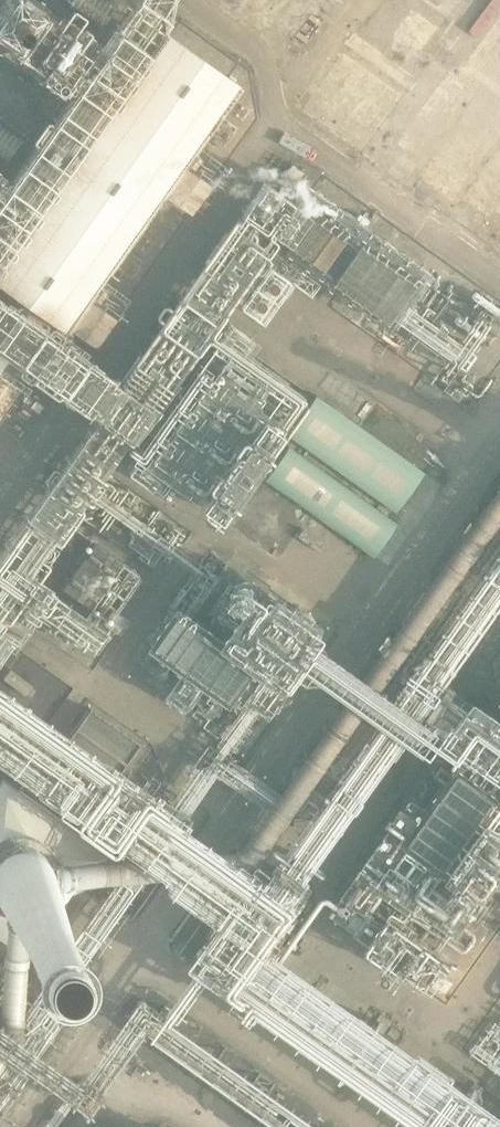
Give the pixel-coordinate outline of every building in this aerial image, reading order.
[(439,18),(450,0),(409,0),(439,18)] [(75,341),(256,93),(183,39),(2,292),(75,341)] [(245,188),(226,218),(392,323),(424,272),(292,189),(279,210),(245,188)] [(195,331),(118,454),(214,515),(291,392),(195,331)] [(424,473),(316,397),(287,437),(395,514),(424,473)] [(288,447),(265,478),(373,555),(395,523),(288,447)] [(92,538),(61,583),(93,605),(124,560),(92,538)] [(466,638),(480,636),(478,626),(488,624),(499,609),(497,600),(499,600),(499,555),(492,556),(494,568),(474,571),(473,563),(479,555),(465,545),(421,607),(432,614),(443,613),(463,583),(475,582),(495,596),(487,607),(480,602),(468,604),(470,615),(458,632),(466,638)] [(75,717),(46,756),(91,789),(120,749),(75,717)] [(44,963),(71,925),(79,915),(86,905),(118,861),(3,778),(0,782),(0,931),(44,963)] [(391,843),(433,877),(482,816),(440,781),(391,843)] [(251,1085),(256,1078),(177,1022),(162,1042),(187,1060),(196,1046),(251,1085)] [(293,1111),(290,1126),(320,1126),(293,1111)]
